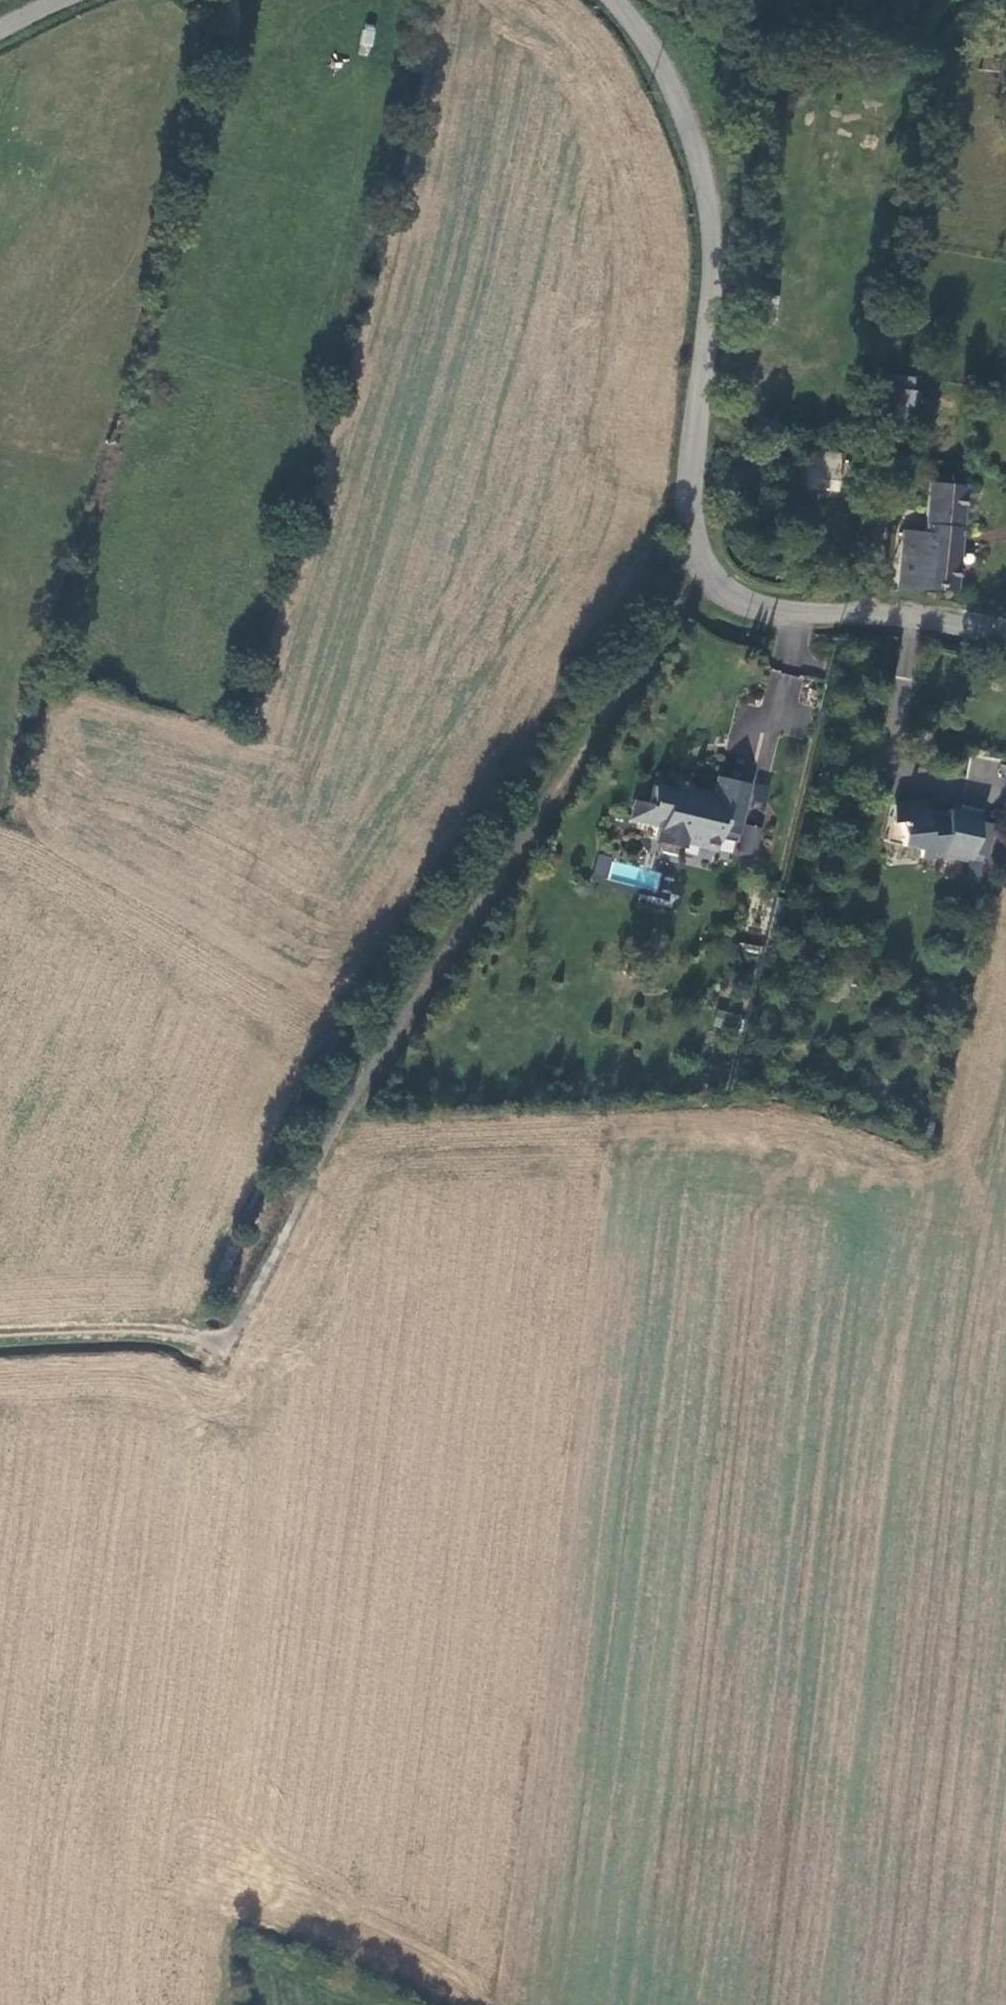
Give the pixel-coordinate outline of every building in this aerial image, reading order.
[(881,387),(873,436),(892,440),(900,390),(881,387)] [(839,456),(804,453),(801,487),(835,491),(839,456)] [(928,469),(927,483),(935,483),(936,470),(928,469)] [(902,530),(897,590),(954,592),(963,485),(935,483),(927,483),(924,531),(902,530)] [(739,814),(747,784),(715,777),(711,794),(670,784),(669,789),(651,785),(647,803),(632,800),(628,818),(657,825),(654,840),(680,846),(682,841),(713,849),(718,829),(722,810),(739,814)] [(890,805),(882,843),(916,851),(916,858),(938,857),(939,853),(968,860),(969,854),(977,822),(979,809),(957,805),(956,812),(946,810),(945,815),(945,818),(922,820),(921,809),(921,802),(890,805)] [(945,815),(921,809),(922,820),(945,818),(945,815)] [(735,833),(739,814),(722,810),(718,829),(735,833)] [(991,825),(977,822),(969,854),(984,857),(991,825)] [(740,854),(756,855),(760,826),(743,824),(740,854)] [(605,878),(611,857),(598,853),(592,875),(605,878)]
